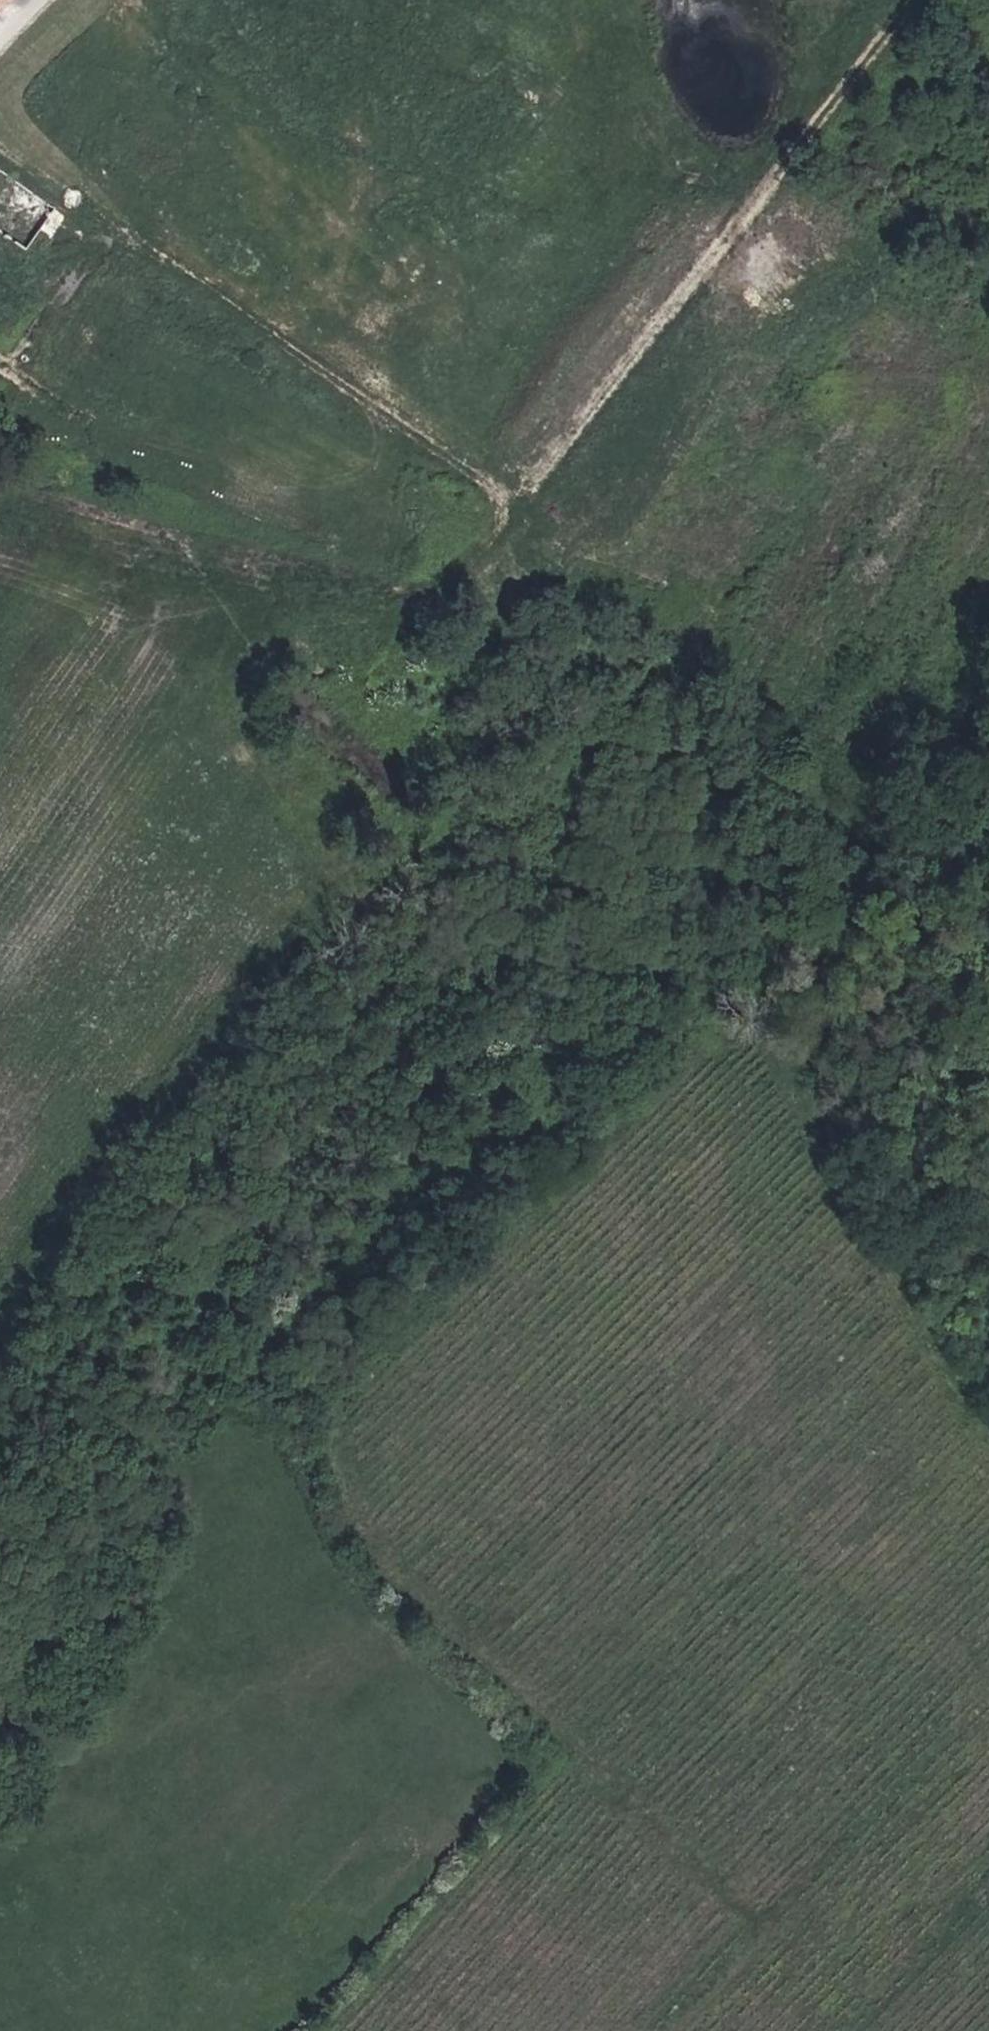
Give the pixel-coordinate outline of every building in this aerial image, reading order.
[(34,243),(46,221),(41,218),(53,196),(0,167),(0,225),(34,243)]
